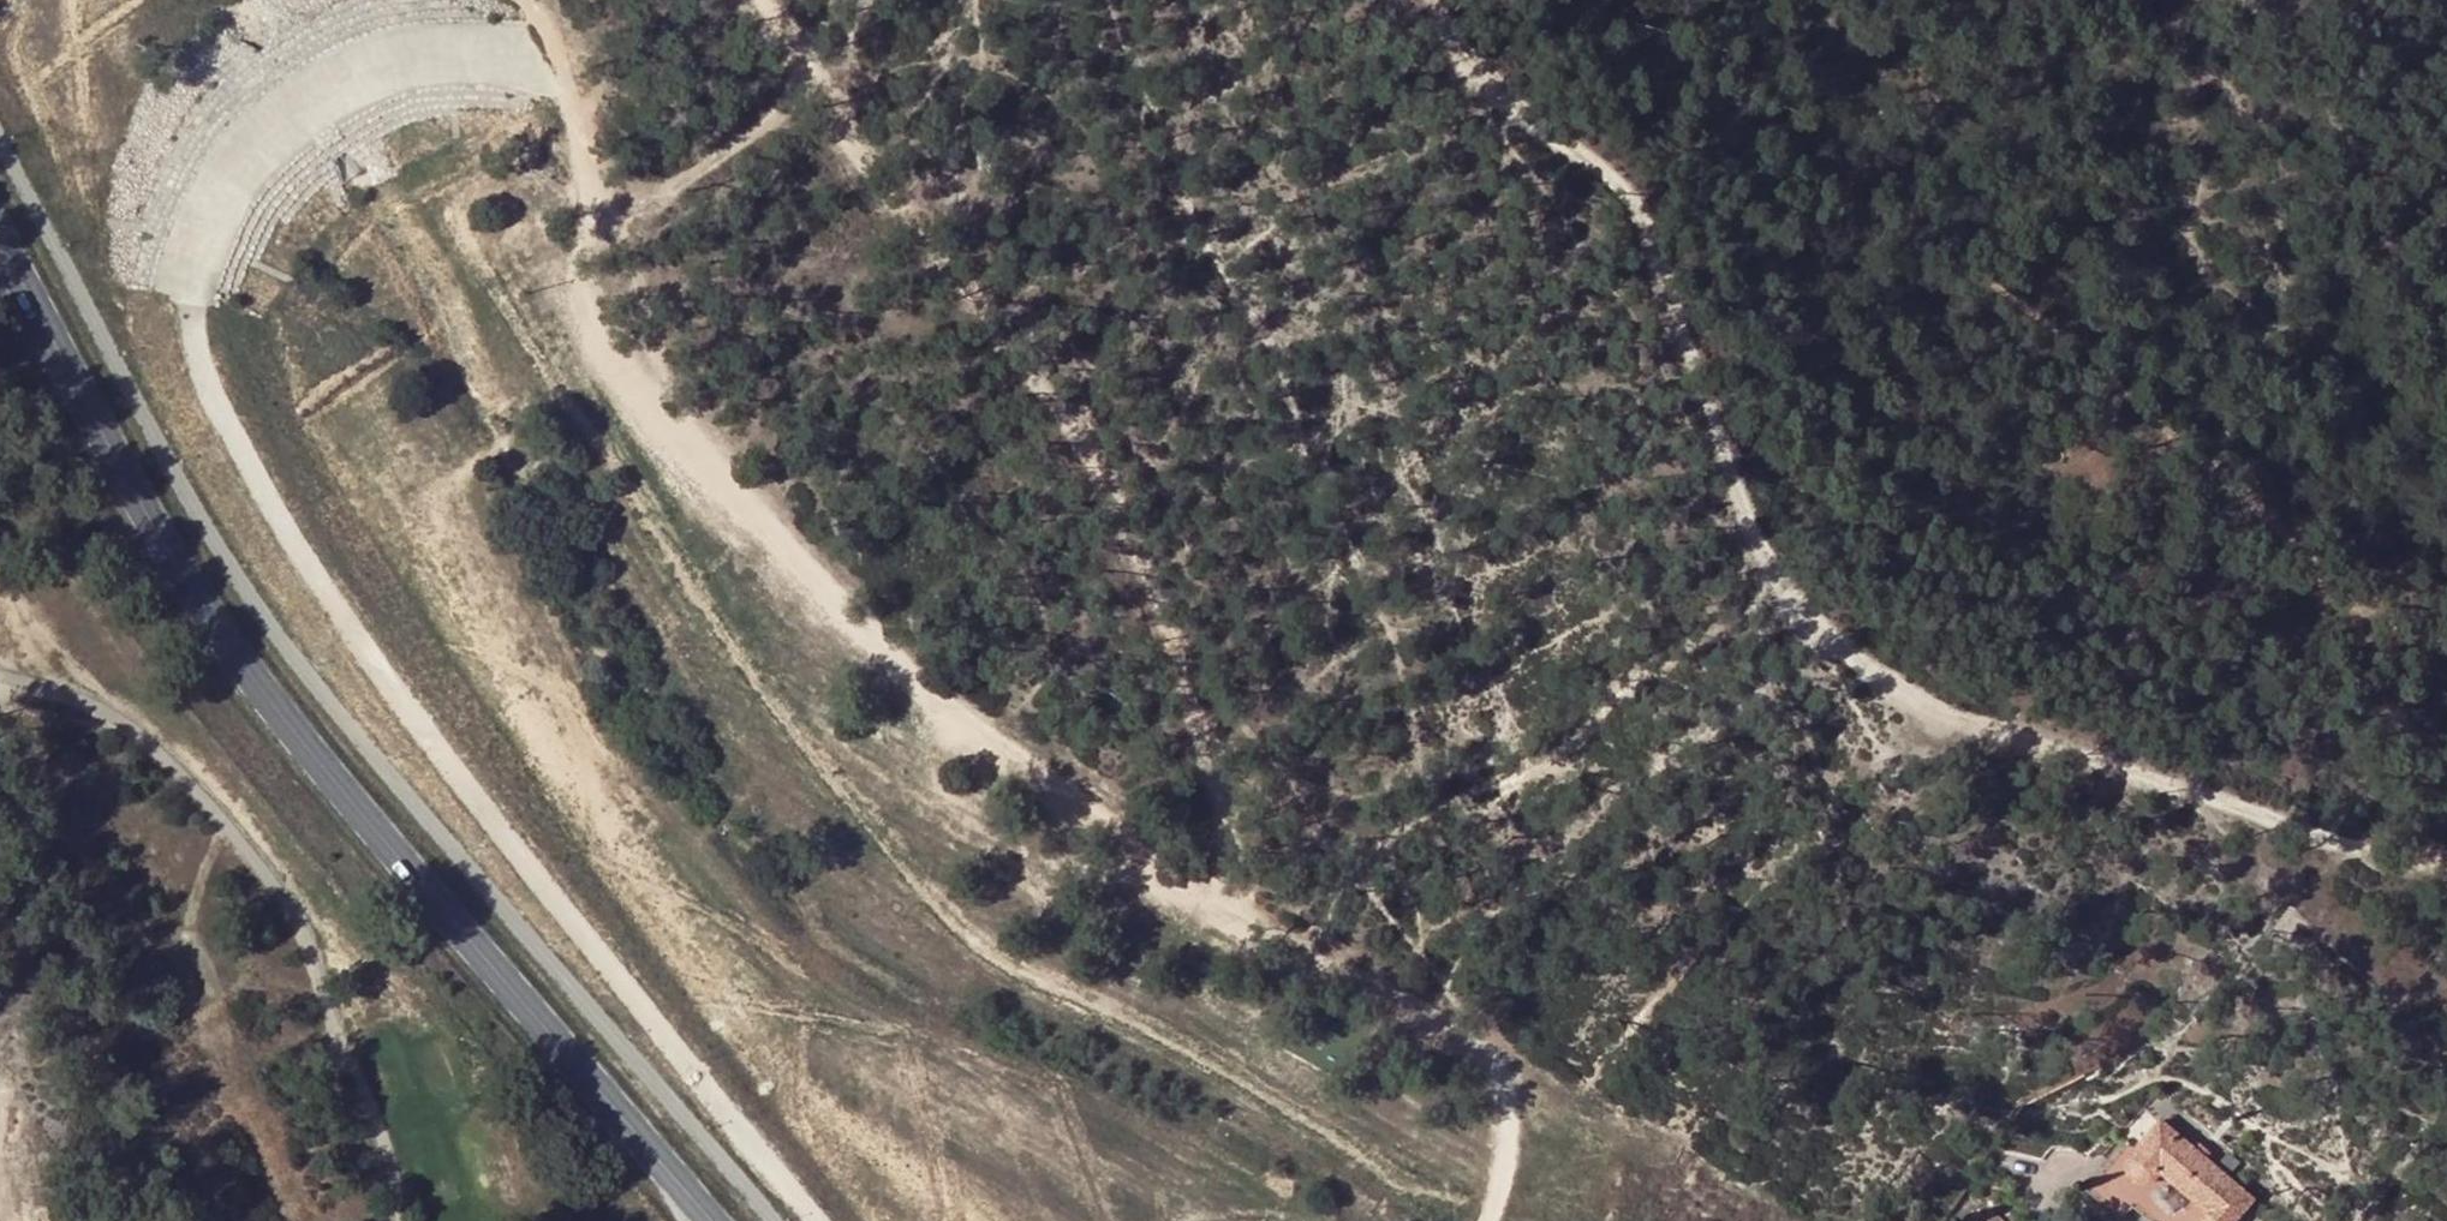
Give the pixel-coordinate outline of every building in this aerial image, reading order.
[(2159,1122),(2135,1150),(2127,1144),(2084,1192),(2117,1220),(2121,1220),(2131,1210),(2144,1220),(2235,1220),(2252,1201),(2159,1122)]
